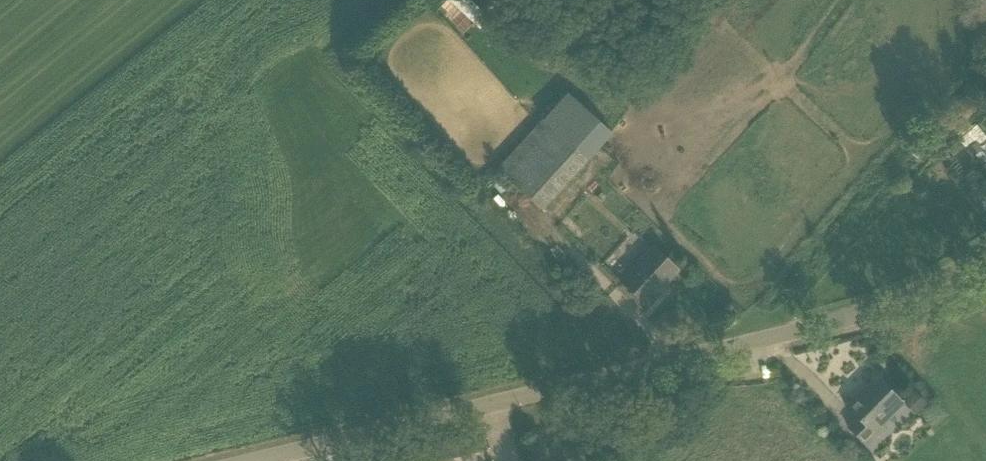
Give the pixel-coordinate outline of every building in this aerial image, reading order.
[(965,117),(950,128),(970,155),(985,141),(985,137),(977,126),(974,128),(965,117)] [(587,161),(543,119),(497,169),(542,210),(587,161)] [(946,147),(952,155),(961,148),(955,141),(946,147)] [(653,247),(620,282),(647,306),(679,271),(653,247)] [(846,407),(858,419),(849,428),(868,447),(886,430),(882,426),(904,404),(879,380),(860,399),(857,396),(846,407)] [(915,415),(927,404),(915,391),(903,403),(915,415)]
